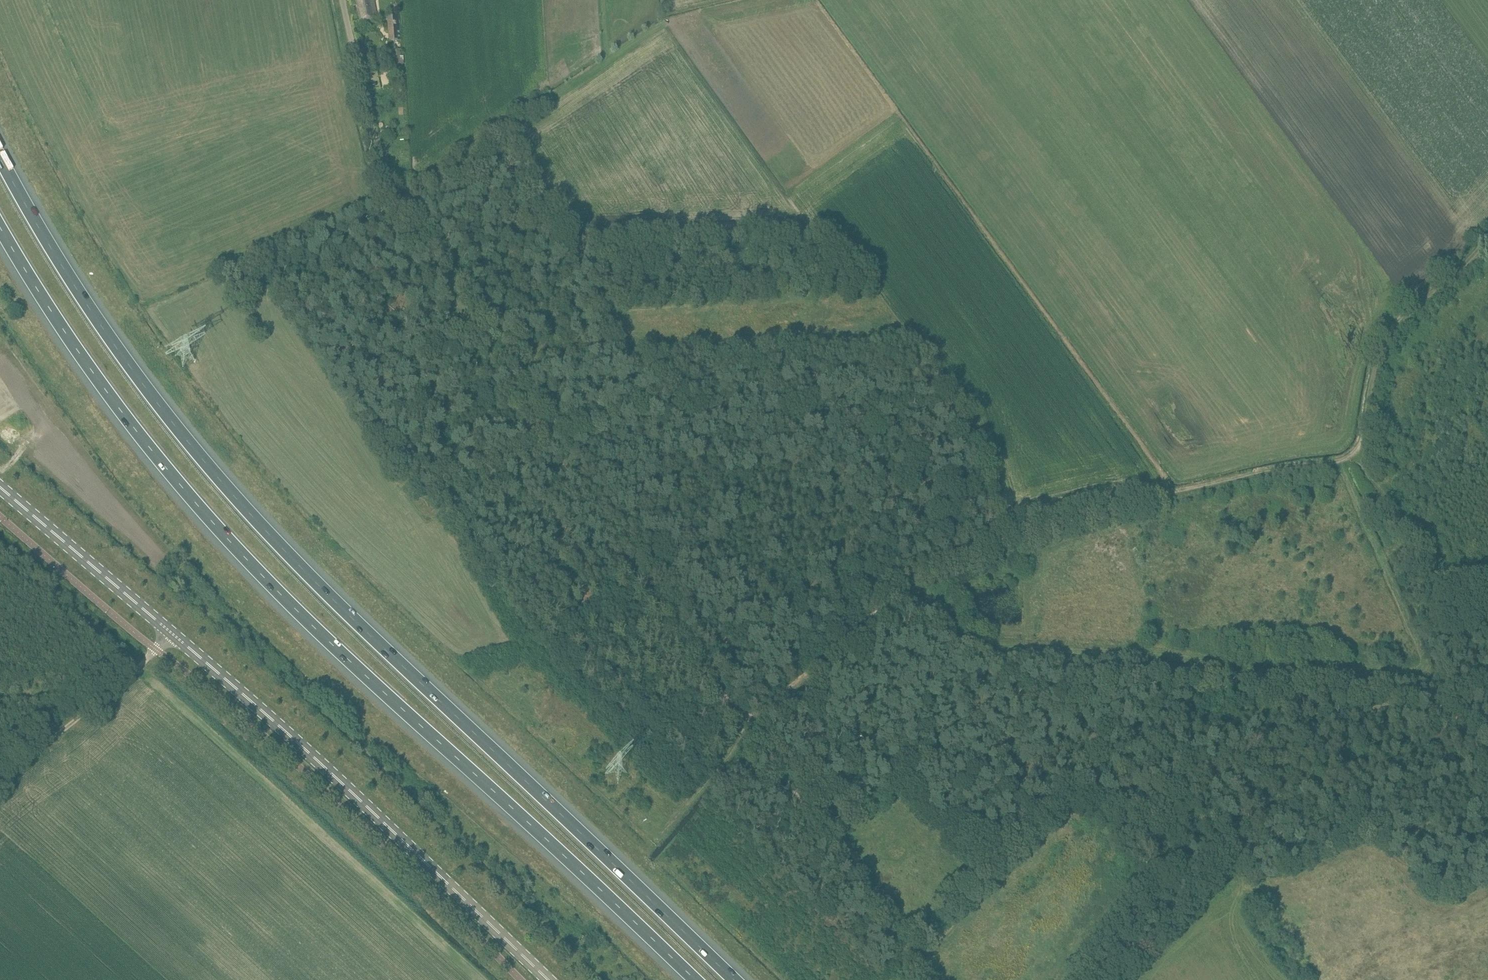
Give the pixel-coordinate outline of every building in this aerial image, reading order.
[(356,3),(357,3),(358,9),(360,21),(377,18),(374,0),(355,0),(356,3)] [(392,51),(393,63),(395,63),(395,72),(403,72),(402,50),(392,51)]
